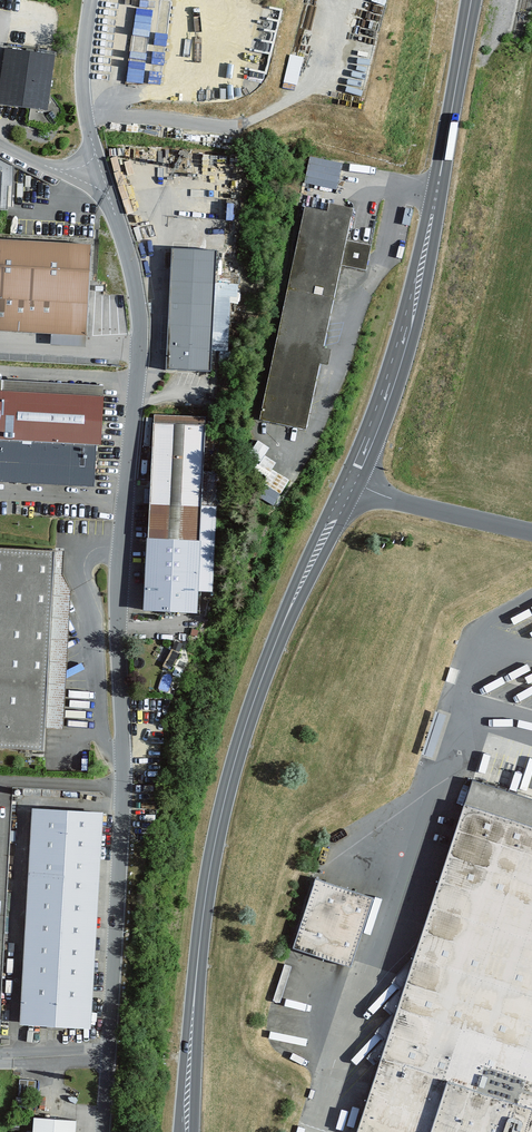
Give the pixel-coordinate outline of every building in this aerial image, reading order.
[(0,99),(0,103),(46,107),(52,54),(5,49),(0,99)] [(302,439),(348,218),(303,209),(257,430),(302,439)] [(0,249),(0,342),(90,345),(94,252),(0,249)] [(218,258),(171,257),(168,376),(215,377),(218,258)] [(95,487),(104,386),(0,380),(0,479),(95,487)] [(154,427),(146,620),(201,622),(208,429),(154,427)] [(54,756),(61,558),(0,556),(0,754),(54,756)] [(357,1131),(531,1131),(531,822),(465,800),(357,1131)] [(90,1029),(104,814),(34,810),(20,1025),(90,1029)] [(353,965),(375,895),(315,877),(294,947),(353,965)] [(33,1131),(79,1131),(80,1123),(34,1119),(33,1131)]
